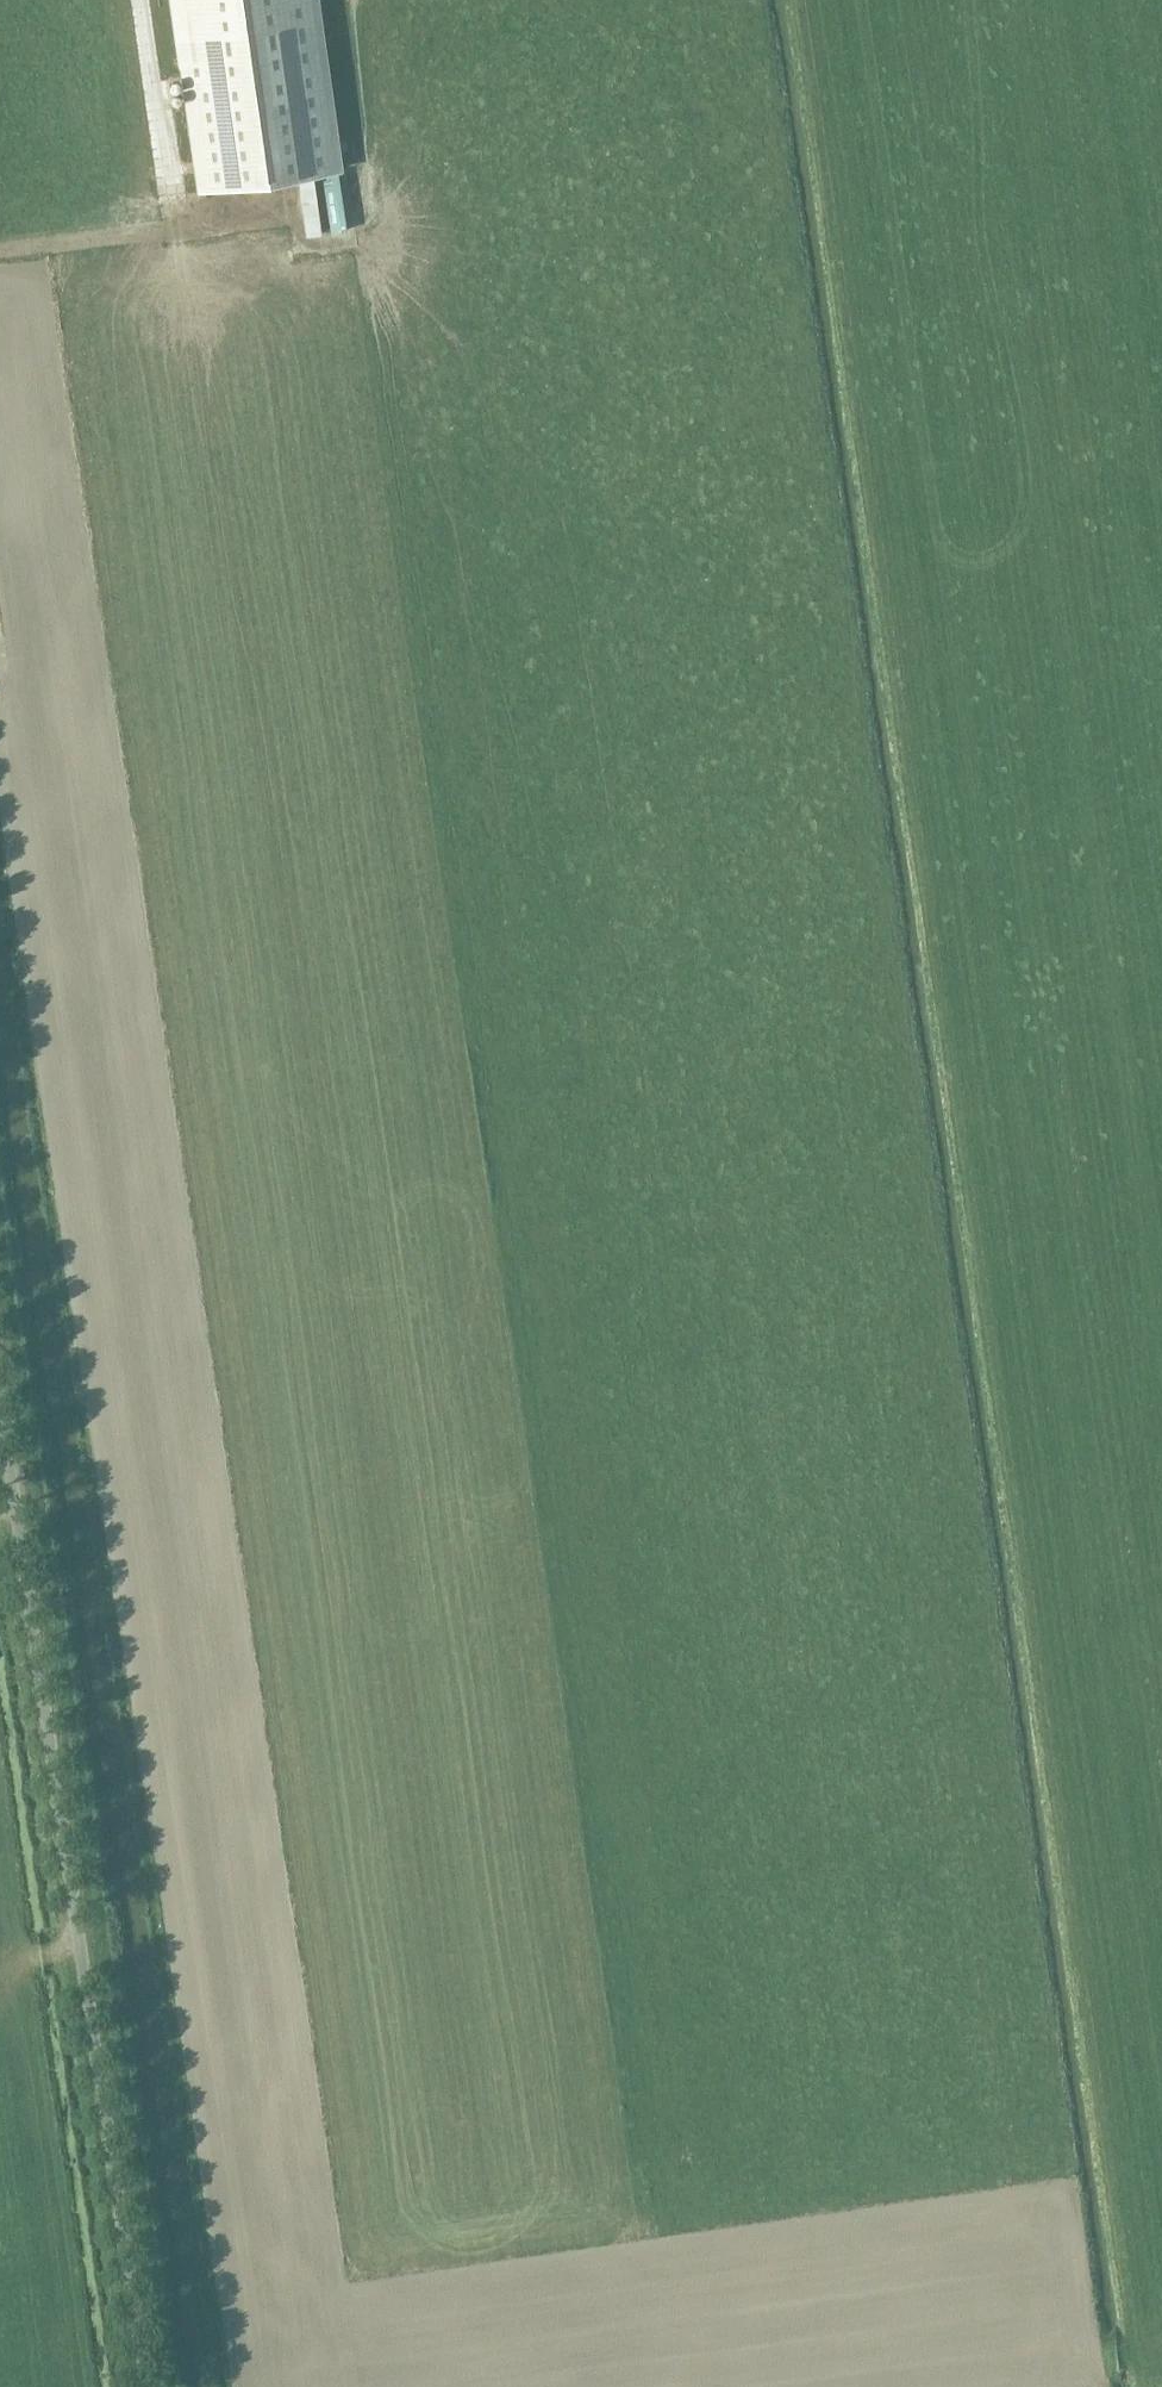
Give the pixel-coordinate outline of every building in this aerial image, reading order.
[(314,0),(172,0),(203,189),(337,170),(314,0)]
